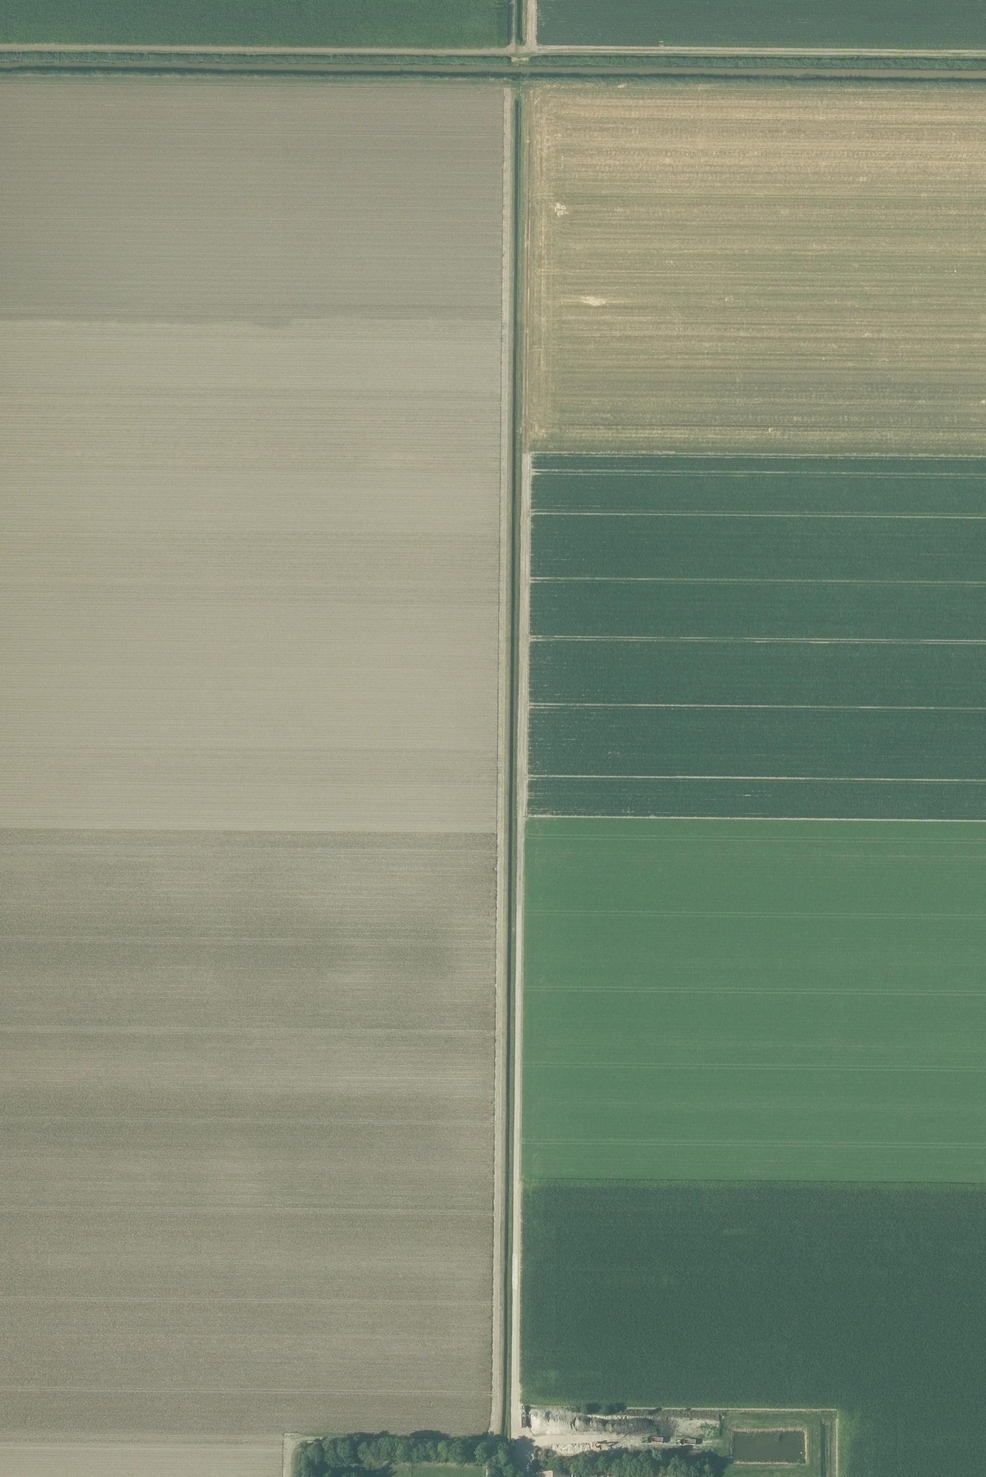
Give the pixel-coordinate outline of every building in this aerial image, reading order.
[(532,1422),(533,1410),(522,1410),(521,1422),(532,1422)]
